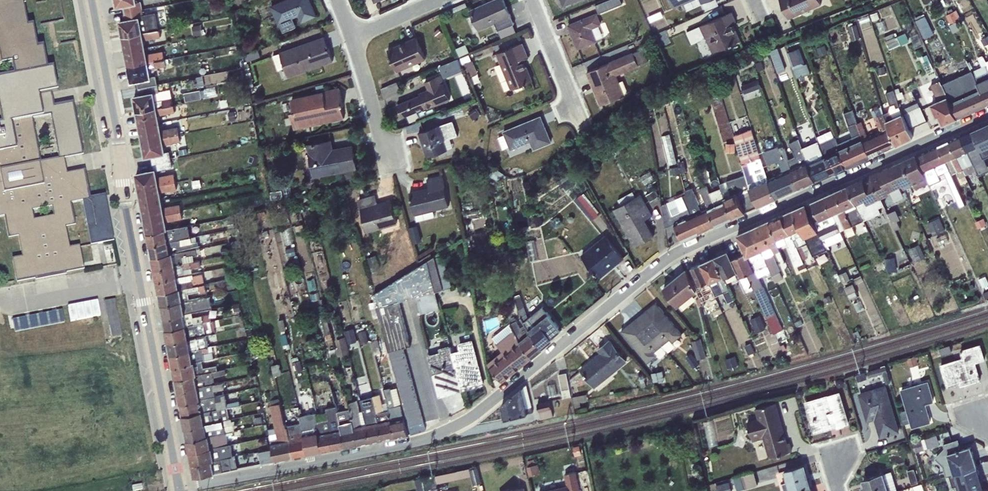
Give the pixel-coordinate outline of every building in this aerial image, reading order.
[(47,69),(42,47),(37,48),(32,25),(27,26),(23,7),(25,6),(23,0),(0,0),(0,65),(11,63),(13,76),(0,79),(0,218),(4,217),(8,239),(18,237),(22,257),(12,259),(17,283),(35,280),(35,281),(66,275),(65,273),(84,270),(79,246),(69,248),(65,228),(75,226),(71,203),(82,201),(90,246),(110,242),(101,196),(89,198),(84,171),(66,174),(63,159),(82,155),(72,102),(54,106),(51,93),(57,91),(52,68),(47,69)] [(117,6),(124,5),(125,12),(143,9),(141,1),(137,2),(137,0),(116,0),(117,6)] [(271,6),(278,24),(279,24),(283,33),(297,26),(293,18),(298,16),(301,22),(316,15),(310,0),(285,0),(271,6)] [(471,11),(479,30),(495,23),(498,31),(514,24),(514,23),(504,0),(494,0),(471,11)] [(596,5),(599,13),(623,4),(622,0),(608,0),(596,5)] [(674,8),(684,3),(687,9),(703,2),(707,0),(670,0),(674,8)] [(703,2),(706,10),(719,4),(717,0),(707,0),(703,2)] [(746,16),(743,0),(734,0),(724,2),(726,12),(736,10),(738,17),(746,16)] [(789,18),(822,4),(820,0),(781,0),(789,18)] [(143,9),(125,12),(127,19),(120,21),(123,36),(160,29),(157,13),(144,15),(143,9)] [(245,10),(237,12),(237,21),(246,20),(245,10)] [(957,10),(946,15),(950,24),(959,20),(958,18),(960,17),(957,10)] [(732,11),(700,26),(705,38),(706,38),(713,53),(740,40),(732,23),(736,21),(735,21),(731,12),(732,12),(732,11)] [(879,11),(870,14),(873,21),(882,17),(879,11)] [(597,13),(569,25),(578,48),(597,40),(597,39),(603,37),(599,26),(602,25),(597,13)] [(869,14),(858,18),(861,25),(871,21),(869,14)] [(925,15),(917,19),(926,38),(934,35),(925,15)] [(853,22),(847,23),(852,40),(860,38),(857,24),(854,25),(853,22)] [(201,24),(192,26),(194,36),(203,34),(203,32),(205,32),(204,29),(202,29),(201,24)] [(516,32),(514,24),(498,31),(501,38),(516,32)] [(705,38),(700,26),(686,32),(692,44),(705,38)] [(160,29),(123,36),(126,51),(146,47),(145,40),(161,37),(161,34),(163,34),(162,30),(160,31),(160,29)] [(884,37),(889,49),(901,44),(901,45),(910,41),(906,32),(896,37),(894,33),(884,37)] [(288,76),(333,60),(329,48),(325,36),(280,52),(280,53),(273,55),(278,70),(285,67),(288,76)] [(417,37),(388,50),(397,70),(426,58),(417,37)] [(493,57),(497,55),(507,80),(511,89),(532,81),(523,59),(528,57),(522,42),(492,54),(493,57)] [(466,43),(456,48),(460,56),(470,52),(466,43)] [(825,45),(817,48),(820,56),(828,53),(825,45)] [(146,47),(126,51),(129,66),(166,59),(164,52),(148,55),(146,47)] [(610,62),(587,71),(601,105),(625,95),(617,75),(639,66),(639,65),(648,60),(643,48),(634,53),(633,51),(610,61),(610,62)] [(800,48),(787,53),(793,69),(795,68),(799,78),(811,74),(807,63),(806,64),(800,48)] [(920,49),(915,51),(918,58),(921,57),(928,73),(935,70),(927,54),(923,56),(920,49)] [(244,54),(246,61),(260,56),(258,50),(244,54)] [(777,50),(770,53),(772,57),(775,64),(782,61),(777,50)] [(470,54),(460,58),(463,65),(465,64),(470,76),(478,73),(475,65),(475,64),(473,60),(472,60),(470,54)] [(985,61),(986,61),(983,55),(968,62),(972,71),(987,64),(985,61)] [(458,58),(440,66),(445,78),(463,70),(458,58)] [(166,59),(129,66),(132,81),(138,80),(139,87),(158,84),(156,75),(152,76),(150,69),(167,65),(166,59)] [(208,61),(201,62),(203,74),(210,73),(208,61)] [(783,62),(774,65),(777,73),(786,70),(783,62)] [(249,63),(243,64),(248,87),(254,86),(249,63)] [(987,64),(972,71),(977,84),(980,89),(986,104),(987,103),(987,67),(987,64)] [(977,84),(972,71),(942,84),(957,117),(986,104),(980,89),(974,92),(972,86),(977,84)] [(419,95),(398,104),(402,116),(418,110),(421,117),(437,110),(434,106),(451,99),(443,83),(444,82),(441,75),(425,81),(427,89),(418,93),(419,95)] [(714,75),(704,79),(706,85),(716,81),(714,75)] [(197,78),(189,79),(191,88),(198,87),(197,78)] [(760,79),(742,85),(745,92),(762,86),(760,79)] [(957,117),(942,84),(940,80),(931,84),(934,92),(937,100),(931,103),(937,116),(939,115),(943,123),(957,117)] [(397,82),(381,87),(384,99),(401,93),(397,82)] [(158,84),(139,87),(140,95),(134,96),(137,111),(174,104),(171,89),(159,91),(158,84)] [(690,84),(680,88),(686,102),(694,99),(690,84)] [(216,86),(205,88),(205,89),(206,96),(217,94),(216,86)] [(899,87),(893,90),(895,93),(898,100),(905,97),(902,90),(901,91),(899,87)] [(893,90),(892,88),(888,89),(888,91),(885,92),(890,105),(889,111),(883,113),(896,144),(913,137),(900,106),(898,100),(895,93),(893,90)] [(206,96),(205,89),(201,90),(201,89),(185,92),(186,101),(203,99),(202,97),(206,96)] [(340,89),(291,99),(294,110),(291,111),(294,128),(344,117),(342,106),(344,105),(343,102),(340,89)] [(228,98),(220,99),(221,108),(229,106),(228,98)] [(652,98),(643,101),(646,110),(655,107),(652,98)] [(919,102),(902,109),(911,128),(927,121),(919,102)] [(174,104),(137,111),(140,126),(161,122),(159,115),(176,112),(174,104)] [(870,156),(896,144),(883,113),(880,106),(871,110),(881,131),(868,137),(862,121),(858,123),(870,156)] [(476,107),(468,113),(473,120),(481,114),(476,107)] [(847,166),(870,156),(858,123),(853,109),(844,113),(853,136),(839,143),(847,166)] [(541,116),(503,131),(505,134),(499,137),(503,148),(509,146),(511,150),(530,141),(533,149),(551,141),(541,116)] [(453,120),(419,132),(427,157),(448,150),(448,149),(453,147),(450,138),(458,135),(453,120)] [(161,122),(140,126),(143,141),(180,134),(178,126),(162,129),(161,122)] [(971,130),(984,157),(987,155),(987,123),(974,129),(971,130)] [(776,198),(769,179),(752,129),(734,135),(747,174),(758,206),(776,198)] [(959,135),(967,152),(974,149),(979,162),(973,166),(975,171),(977,175),(987,170),(987,166),(984,157),(971,130),(959,135)] [(180,134),(143,141),(146,156),(152,155),(153,162),(171,159),(170,151),(166,152),(165,144),(181,141),(180,134)] [(670,134),(662,136),(669,165),(677,163),(670,134)] [(959,135),(949,140),(965,176),(975,171),(973,166),(967,152),(959,135)] [(847,166),(839,143),(835,136),(820,143),(832,173),(847,166)] [(816,180),(802,147),(799,138),(789,143),(792,149),(793,149),(796,156),(788,159),(799,188),(816,180)] [(332,139),(307,143),(313,177),(346,171),(347,177),(356,176),(355,169),(358,169),(353,144),(334,148),(332,139)] [(832,173),(820,143),(819,140),(802,147),(816,180),(832,173)] [(949,140),(938,145),(952,174),(957,172),(960,178),(962,177),(964,181),(967,180),(965,176),(949,140)] [(621,141),(611,147),(616,155),(626,149),(621,141)] [(735,143),(726,143),(726,152),(735,152),(735,143)] [(938,145),(916,155),(929,183),(934,194),(937,193),(934,188),(938,186),(936,183),(947,178),(949,181),(960,207),(965,205),(952,174),(938,145)] [(692,146),(686,147),(688,158),(695,156),(692,146)] [(799,188),(788,159),(783,146),(779,147),(779,146),(763,151),(768,164),(779,159),(784,173),(769,179),(776,198),(799,188)] [(893,165),(902,185),(904,189),(914,185),(916,189),(929,183),(916,155),(893,165)] [(680,156),(677,157),(681,173),(687,171),(684,160),(681,161),(680,156)] [(171,159),(153,162),(155,169),(137,173),(139,188),(176,181),(175,175),(159,178),(157,170),(173,167),(171,159)] [(706,164),(699,166),(704,183),(711,181),(706,164)] [(494,181),(508,177),(493,165),(485,175),(494,181)] [(871,175),(870,175),(881,198),(890,194),(889,191),(890,190),(900,186),(902,185),(893,165),(882,170),(871,175)] [(575,170),(559,181),(563,187),(564,186),(573,180),(579,176),(575,170)] [(651,171),(641,177),(644,184),(654,178),(651,171)] [(758,206),(747,174),(720,183),(721,187),(725,197),(733,217),(758,206)] [(429,188),(410,193),(415,215),(416,215),(417,220),(435,216),(434,210),(451,206),(443,175),(427,179),(429,188)] [(870,175),(847,185),(864,220),(882,212),(879,207),(884,205),(881,198),(870,175)] [(936,183),(938,186),(949,181),(947,178),(936,183)] [(200,179),(192,180),(193,188),(201,187),(200,179)] [(573,180),(564,186),(567,191),(576,185),(573,180)] [(176,181),(139,188),(142,203),(163,199),(161,192),(178,189),(176,181)] [(725,197),(721,187),(710,192),(707,185),(700,188),(709,208),(716,225),(733,217),(725,197)] [(847,185),(836,190),(852,226),(864,220),(847,185)] [(291,186),(283,188),(284,196),(292,195),(291,186)] [(903,194),(900,186),(890,190),(893,198),(903,194)] [(716,225),(709,208),(702,211),(693,187),(685,190),(686,194),(683,195),(699,232),(716,225)] [(655,189),(647,194),(651,201),(658,197),(657,195),(658,194),(655,189)] [(282,190),(271,191),(272,199),(283,198),(282,190)] [(836,190),(825,195),(841,231),(845,229),(848,236),(856,233),(852,226),(836,190)] [(633,191),(618,199),(621,205),(614,209),(635,245),(634,245),(634,246),(654,235),(645,219),(653,215),(641,194),(636,197),(633,191)] [(576,199),(593,220),(599,215),(598,213),(600,212),(586,195),(584,197),(582,194),(576,199)] [(375,195),(358,199),(367,232),(397,224),(391,200),(377,204),(375,195)] [(699,232),(683,195),(661,205),(665,228),(675,223),(682,240),(699,232)] [(825,195),(806,204),(827,249),(827,250),(829,249),(828,245),(844,238),(841,231),(825,195)] [(163,199),(142,203),(145,218),(182,211),(180,203),(164,207),(163,199)] [(793,209),(793,210),(808,244),(812,255),(816,253),(827,249),(806,204),(805,204),(793,209)] [(477,209),(466,211),(467,218),(478,216),(477,209)] [(896,209),(888,213),(895,229),(900,227),(898,220),(900,219),(896,209)] [(793,210),(782,214),(802,259),(808,257),(804,246),(808,244),(793,210)] [(183,218),(182,211),(145,218),(148,233),(169,229),(167,221),(183,218)] [(540,214),(533,216),(537,226),(543,223),(540,214)] [(782,214),(770,220),(781,245),(787,243),(796,266),(804,263),(802,259),(782,214)] [(552,220),(552,223),(555,227),(558,227),(562,224),(562,221),(559,217),(556,217),(552,220)] [(940,217),(928,222),(933,236),(945,230),(940,217)] [(770,220),(752,228),(769,266),(771,272),(776,282),(784,278),(773,254),(780,251),(778,246),(781,245),(770,220)] [(169,229),(148,233),(150,245),(191,237),(189,225),(169,229)] [(418,225),(408,228),(412,244),(422,241),(418,225)] [(745,252),(739,255),(754,289),(774,333),(783,329),(759,277),(757,271),(769,266),(752,228),(737,234),(745,252)] [(487,231),(474,233),(476,243),(489,241),(487,231)] [(945,234),(937,238),(938,241),(936,242),(937,245),(940,244),(940,245),(949,241),(945,234)] [(605,235),(582,254),(600,277),(624,258),(605,235)] [(191,237),(150,245),(152,256),(197,248),(200,247),(199,241),(192,242),(191,237)] [(240,239),(229,242),(231,252),(243,250),(240,239)] [(534,240),(526,241),(530,261),(538,260),(534,240)] [(804,246),(808,257),(812,255),(808,244),(804,246)] [(919,244),(909,248),(915,262),(925,257),(919,244)] [(197,248),(152,256),(155,268),(195,261),(194,255),(198,255),(197,248)] [(715,257),(724,278),(738,272),(739,276),(746,293),(754,289),(739,255),(731,258),(728,251),(715,257)] [(493,252),(484,253),(485,262),(494,260),(493,252)] [(427,260),(433,257),(431,253),(419,261),(421,264),(427,260)] [(375,255),(367,258),(372,272),(380,269),(375,255)] [(433,257),(427,260),(436,291),(443,289),(443,288),(452,286),(445,255),(436,258),(435,256),(433,257)] [(715,257),(701,263),(716,296),(724,293),(728,303),(734,300),(726,282),(724,278),(715,257)] [(895,257),(885,258),(887,272),(897,270),(895,257)] [(200,260),(195,261),(155,268),(157,280),(193,273),(192,268),(202,266),(200,260)] [(421,264),(401,277),(407,299),(416,296),(421,313),(440,308),(436,291),(427,260),(421,264)] [(695,276),(691,278),(697,291),(703,305),(705,304),(705,305),(717,299),(716,296),(701,263),(691,267),(695,276)] [(771,272),(769,266),(757,271),(759,277),(771,272)] [(691,278),(687,269),(664,288),(679,306),(697,291),(691,278)] [(846,271),(839,274),(843,283),(843,282),(844,285),(848,283),(847,281),(850,279),(846,271)] [(194,276),(193,273),(157,280),(160,292),(205,283),(203,274),(194,276)] [(374,294),(390,351),(404,347),(411,345),(399,301),(407,299),(401,277),(374,294)] [(234,279),(227,281),(229,290),(236,288),(234,279)] [(207,292),(205,283),(160,292),(162,305),(190,299),(189,293),(199,291),(200,293),(207,292)] [(852,284),(845,287),(850,299),(858,296),(852,284)] [(318,292),(310,294),(312,302),(320,300),(318,292)] [(211,295),(190,299),(162,305),(164,317),(192,312),(213,307),(211,295)] [(515,298),(522,318),(527,315),(521,296),(515,298)] [(115,299),(104,301),(111,337),(122,336),(115,299)] [(97,301),(68,306),(70,321),(100,315),(97,301)] [(648,309),(651,313),(659,306),(656,302),(648,309)] [(648,309),(639,316),(666,350),(675,343),(673,342),(682,335),(659,306),(651,313),(648,309)] [(526,324),(543,348),(553,340),(552,338),(562,330),(542,307),(524,321),(526,324)] [(61,310),(13,320),(16,333),(64,323),(61,310)] [(192,312),(164,317),(167,329),(212,321),(211,313),(194,317),(192,312)] [(318,314),(323,333),(331,332),(327,312),(318,314)] [(760,314),(750,319),(756,333),(767,329),(760,314)] [(666,350),(639,316),(630,324),(633,327),(624,334),(648,363),(657,355),(658,357),(666,350)] [(519,340),(532,357),(543,348),(526,324),(521,327),(516,317),(509,321),(511,324),(519,340)] [(284,318),(278,319),(285,348),(288,347),(288,349),(291,348),(285,322),(287,322),(286,319),(285,319),(284,318)] [(212,321),(167,329),(169,342),(206,335),(216,333),(214,320),(212,321)] [(503,351),(488,363),(500,378),(511,369),(514,371),(532,357),(519,340),(511,324),(494,338),(496,340),(495,342),(503,351)] [(624,334),(633,327),(630,324),(621,330),(624,334)] [(346,336),(348,344),(358,342),(354,327),(344,330),(346,336)] [(362,344),(369,342),(366,330),(358,332),(362,344)] [(332,333),(325,334),(327,344),(334,342),(332,333)] [(208,346),(206,335),(169,342),(171,353),(208,346)] [(348,344),(346,336),(336,339),(338,347),(336,348),(338,356),(350,353),(348,344)] [(382,338),(372,341),(375,354),(385,351),(382,338)] [(701,338),(692,341),(697,359),(706,357),(701,338)] [(452,351),(462,389),(483,383),(471,339),(458,342),(460,349),(452,351)] [(610,340),(598,349),(601,353),(581,369),(595,387),(627,361),(610,340)] [(751,342),(745,345),(749,354),(755,351),(751,342)] [(962,357),(941,364),(948,386),(960,382),(961,385),(980,379),(975,362),(986,359),(981,343),(960,350),(962,357)] [(440,351),(429,354),(440,395),(462,389),(452,351),(450,344),(439,347),(440,351)] [(171,353),(174,366),(203,361),(214,359),(213,352),(214,351),(212,345),(208,346),(171,353)] [(949,345),(940,348),(942,355),(951,352),(949,345)] [(404,347),(390,351),(409,425),(424,421),(404,347)] [(336,349),(330,350),(334,367),(340,366),(336,349)] [(692,353),(686,357),(693,368),(699,364),(692,353)] [(736,355),(725,359),(727,368),(739,365),(736,355)] [(918,355),(907,358),(909,367),(918,364),(917,359),(919,358),(918,355)] [(301,360),(292,362),(295,373),(304,371),(301,360)] [(174,366),(176,378),(218,370),(217,365),(204,367),(203,361),(174,366)] [(280,363),(272,365),(274,376),(282,374),(280,363)] [(872,368),(867,370),(869,377),(883,372),(884,375),(882,376),(884,382),(886,381),(886,383),(891,381),(886,366),(873,370),(872,368)] [(176,378),(178,390),(216,383),(214,377),(227,373),(226,369),(218,370),(176,378)] [(502,381),(514,371),(511,369),(500,378),(502,381)] [(663,370),(652,373),(653,382),(657,381),(657,383),(662,382),(662,380),(665,379),(663,370)] [(865,372),(856,375),(858,381),(867,379),(865,372)] [(567,373),(559,374),(563,398),(571,397),(567,373)] [(643,373),(638,374),(637,379),(641,381),(642,387),(647,385),(646,380),(647,377),(643,373)] [(178,390),(181,403),(216,395),(215,390),(225,389),(224,382),(216,383),(178,390)] [(928,382),(901,389),(907,409),(900,411),(904,424),(910,422),(912,427),(930,421),(925,403),(933,401),(928,382)] [(555,383),(547,385),(550,397),(557,395),(555,383)] [(526,384),(502,403),(506,418),(533,412),(526,384)] [(886,386),(860,394),(868,419),(875,417),(881,436),(900,430),(886,386)] [(391,387),(384,388),(387,402),(396,437),(409,434),(398,387),(391,388),(391,387)] [(839,391),(806,401),(815,432),(848,422),(839,391)] [(181,403),(183,415),(227,406),(228,406),(226,393),(216,395),(181,403)] [(325,393),(315,395),(318,407),(328,405),(325,393)] [(358,444),(371,442),(363,410),(360,411),(358,399),(353,401),(351,393),(347,394),(358,444)] [(346,447),(358,444),(347,394),(343,395),(347,409),(337,411),(346,447)] [(396,437),(387,402),(383,403),(380,394),(373,395),(373,396),(383,439),(396,437)] [(587,394),(572,396),(575,408),(581,406),(580,401),(588,399),(587,394)] [(383,439),(373,396),(361,399),(363,410),(371,442),(383,439)] [(796,396),(779,400),(783,415),(800,411),(796,396)] [(292,457),(285,425),(279,398),(270,400),(276,427),(268,429),(275,461),(292,457)] [(550,400),(538,403),(540,410),(552,408),(550,400)] [(775,402),(755,408),(758,418),(747,421),(753,441),(764,438),(769,457),(792,451),(789,442),(785,443),(783,433),(784,432),(775,402)] [(322,451),(346,447),(337,411),(336,405),(326,407),(327,411),(317,414),(316,412),(314,413),(322,451)] [(183,415),(186,428),(230,419),(227,406),(183,415)] [(552,408),(540,410),(541,417),(554,414),(552,408)] [(263,414),(256,415),(258,424),(264,423),(264,421),(266,421),(265,411),(263,411),(263,414)] [(308,454),(322,451),(314,413),(300,415),(301,422),(308,454)] [(186,428),(188,440),(226,432),(225,426),(236,424),(235,418),(230,419),(186,428)] [(706,421),(711,443),(719,441),(714,419),(706,421)] [(292,457),(308,454),(301,422),(285,425),(292,457)] [(226,432),(234,431),(235,431),(235,427),(237,426),(236,424),(225,426),(226,432)] [(188,440),(190,452),(229,444),(227,435),(235,434),(234,431),(226,432),(188,440)] [(937,434),(925,437),(928,447),(940,444),(937,434)] [(922,439),(911,442),(915,453),(925,449),(922,439)] [(953,474),(977,467),(971,446),(961,449),(958,439),(943,443),(945,448),(935,458),(943,465),(946,476),(949,475),(953,474)] [(190,452),(193,464),(229,456),(234,455),(231,444),(229,444),(190,452)] [(271,449),(259,451),(261,463),(273,461),(271,449)] [(229,456),(193,464),(195,476),(232,469),(229,456)] [(538,464),(527,466),(529,476),(541,473),(538,464)] [(469,468),(436,475),(437,483),(471,476),(473,485),(482,484),(478,467),(477,467),(477,465),(469,467),(469,468)] [(784,470),(787,481),(782,483),(784,490),(794,490),(811,486),(804,465),(784,470)] [(983,488),(977,467),(953,474),(954,475),(956,475),(961,490),(975,490),(983,488)] [(914,468),(907,471),(911,484),(918,482),(914,468)] [(543,490),(580,490),(575,471),(564,474),(567,485),(543,490)] [(754,471),(733,478),(737,490),(758,485),(754,471)] [(891,471),(865,479),(867,485),(862,486),(864,490),(897,490),(891,471)] [(953,474),(949,475),(953,486),(956,485),(958,490),(961,490),(956,475),(954,475),(953,474)] [(415,479),(417,490),(424,490),(426,490),(438,490),(435,475),(415,479)] [(716,485),(718,490),(732,490),(729,481),(716,485)]
